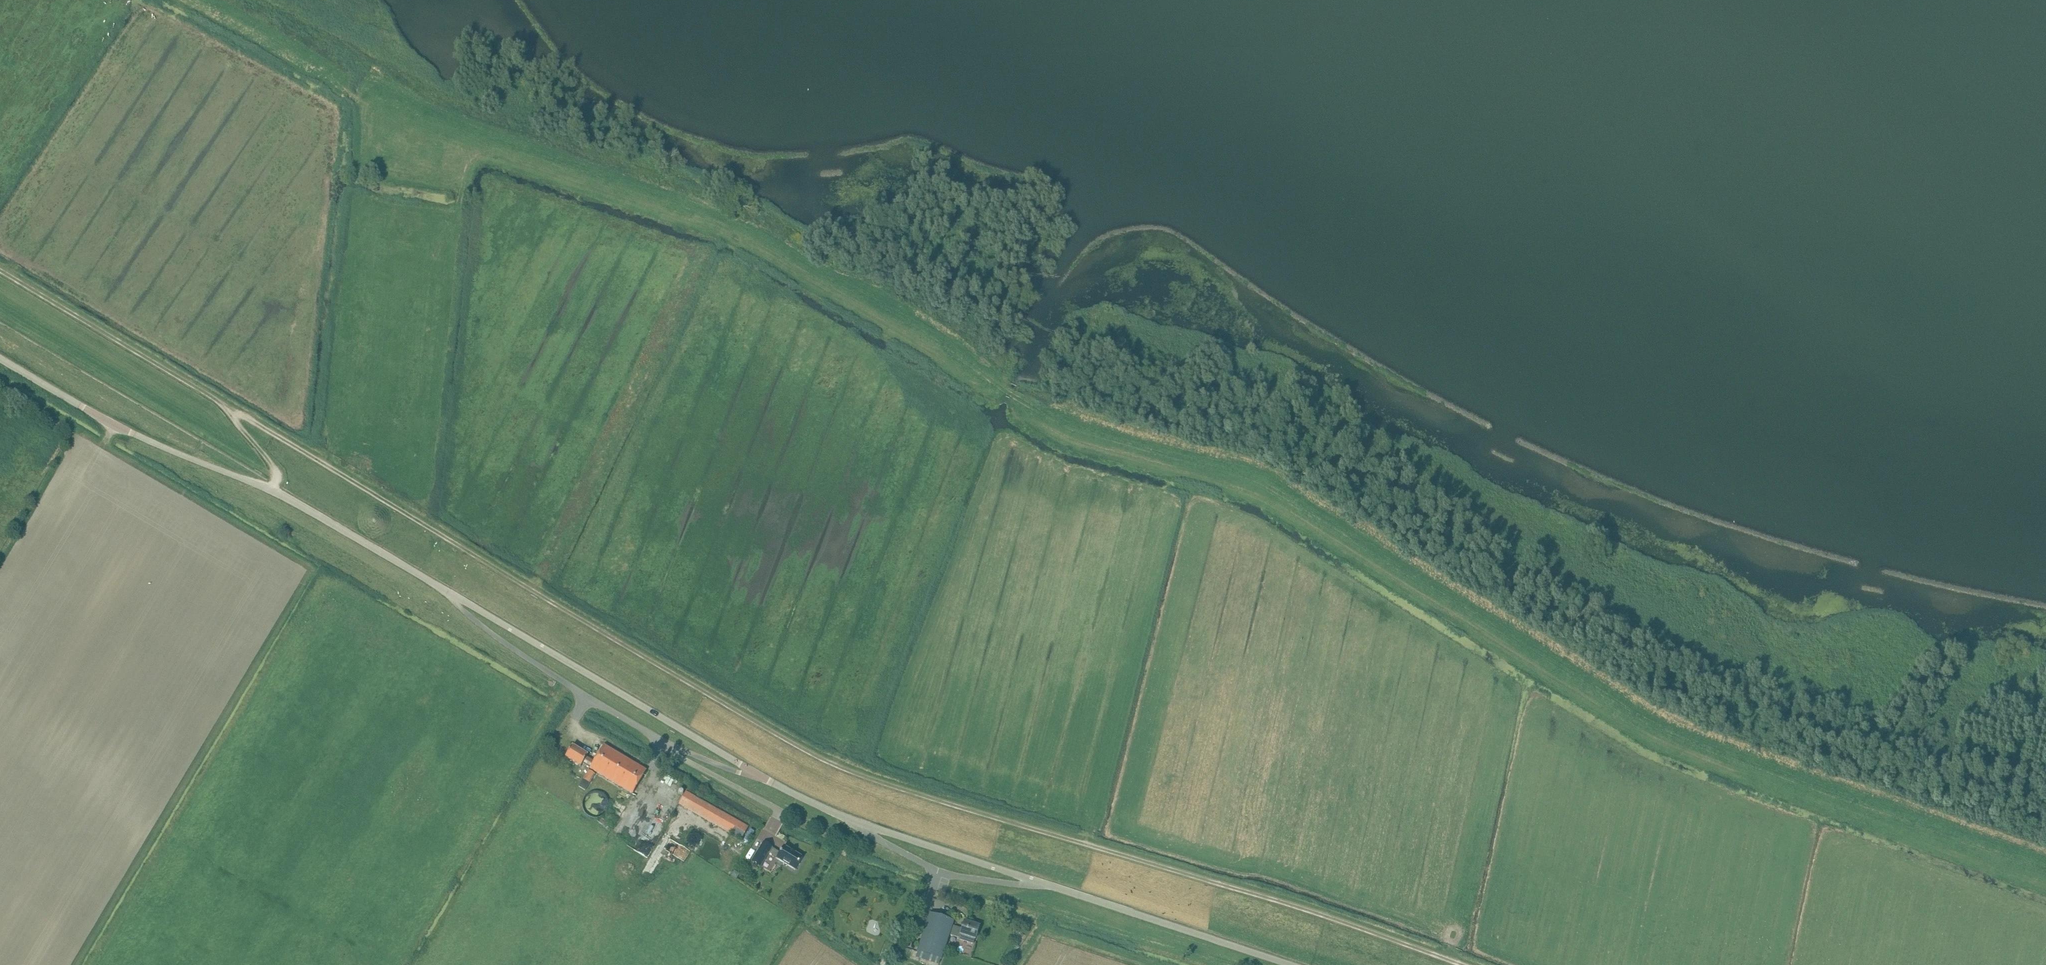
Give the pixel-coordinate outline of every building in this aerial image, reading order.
[(529,719),(535,709),(528,705),(522,715),(529,719)] [(646,771),(604,745),(594,762),(586,758),(588,755),(572,746),(565,757),(580,767),(582,764),(632,795),(646,771)] [(586,791),(590,785),(589,784),(595,775),(588,770),(578,786),(586,791)] [(742,839),(743,837),(748,828),(685,793),(679,804),(742,839)] [(681,845),(685,839),(675,833),(671,839),(681,845)] [(693,851),(697,845),(687,838),(683,845),(693,851)] [(768,853),(772,848),(763,843),(752,862),(760,867),(768,853)] [(795,870),(803,858),(784,847),(780,853),(772,848),(768,853),(777,858),(776,859),(795,870)] [(927,923),(917,952),(941,960),(949,935),(959,938),(958,940),(973,944),(975,940),(976,936),(979,927),(964,922),(962,929),(952,926),(954,922),(930,914),(927,923)]
